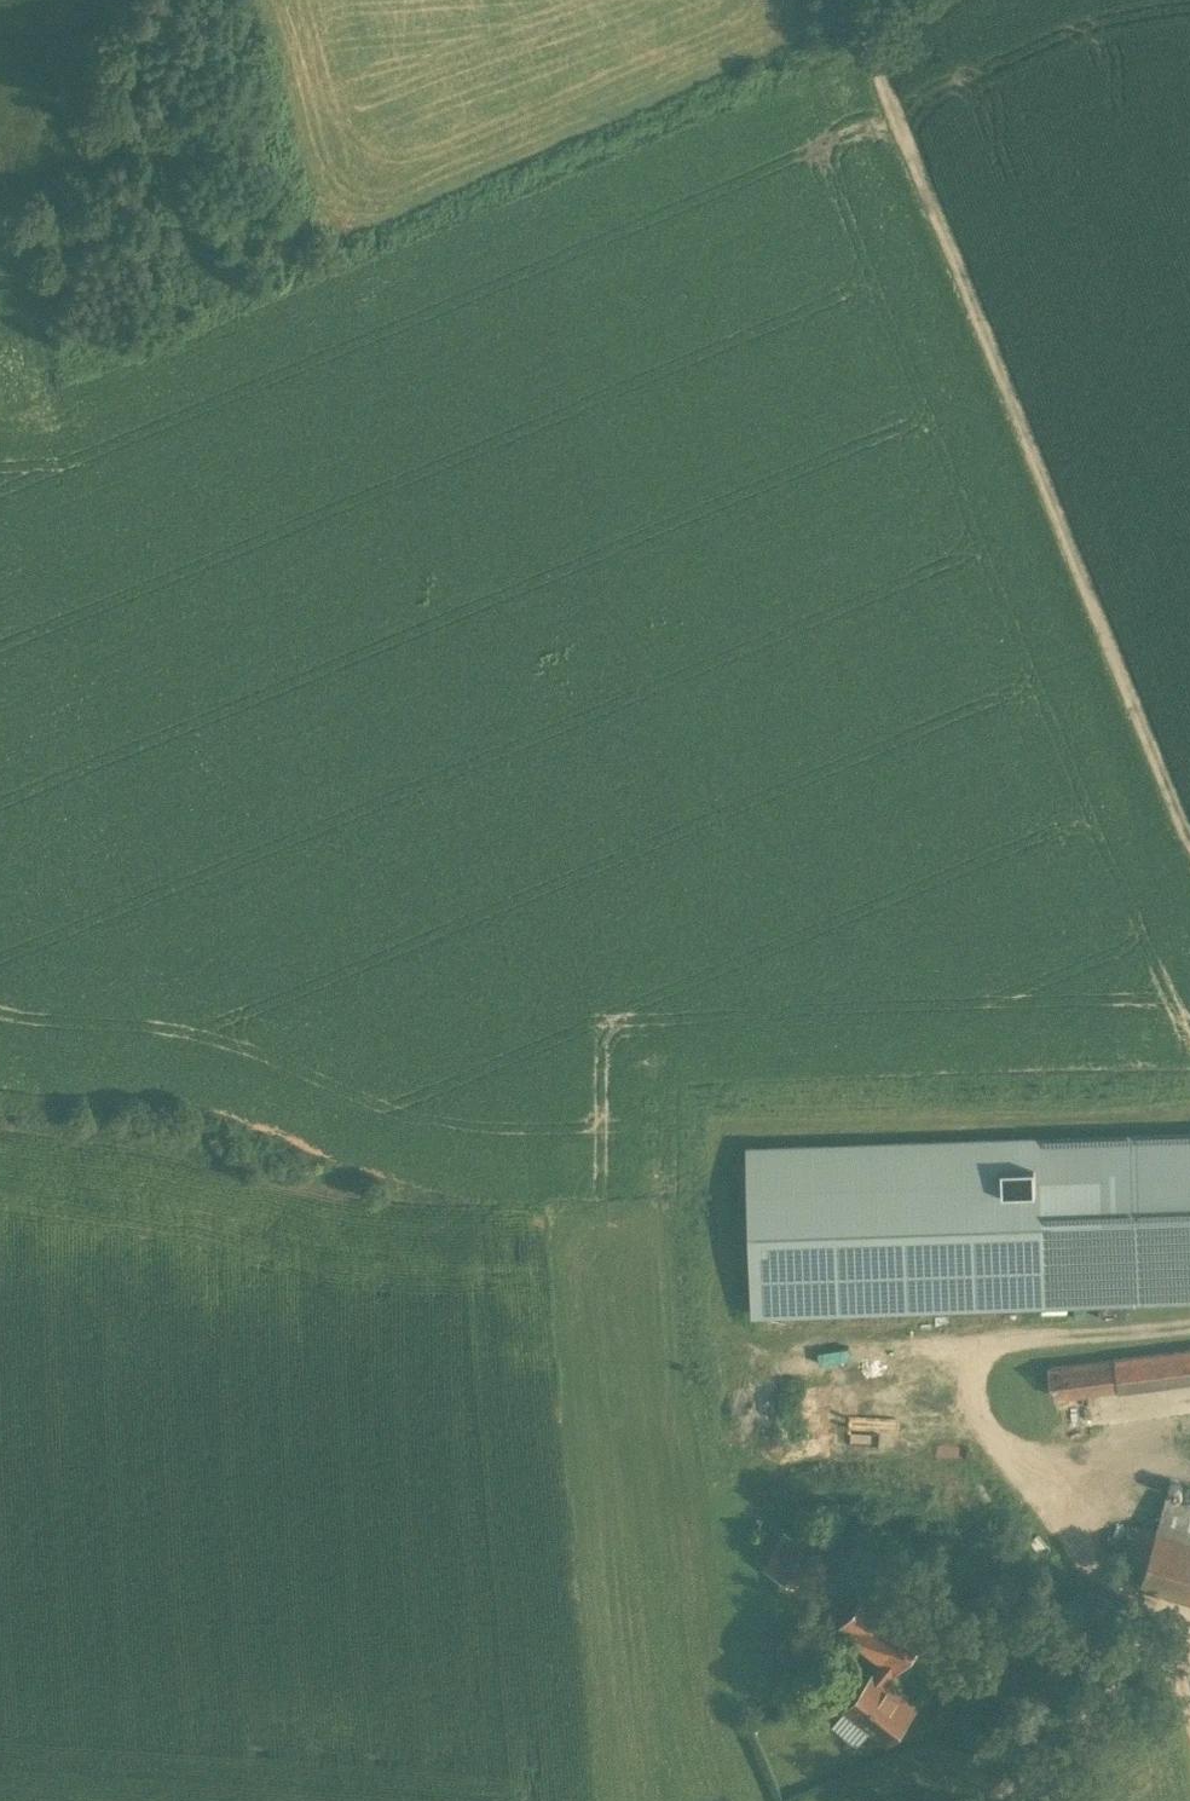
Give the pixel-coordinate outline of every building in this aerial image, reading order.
[(749,1147),(754,1309),(1189,1295),(1189,1133),(749,1147)] [(1087,1304),(1074,1304),(1075,1315),(1087,1315),(1087,1304)] [(1050,1366),(1053,1394),(1120,1385),(1120,1387),(1189,1378),(1189,1348),(1050,1366)] [(1165,1497),(1157,1525),(1189,1535),(1189,1505),(1165,1497)] [(1135,1523),(1121,1570),(1142,1576),(1155,1530),(1135,1523)] [(814,1547),(771,1524),(751,1560),(794,1583),(814,1547)] [(1157,1525),(1155,1530),(1142,1576),(1140,1582),(1189,1597),(1189,1535),(1157,1525)] [(930,1626),(872,1582),(837,1625),(875,1654),(874,1655),(881,1660),(882,1660),(893,1669),(894,1670),(930,1626)] [(893,1669),(882,1660),(881,1660),(872,1672),(871,1671),(845,1704),(888,1739),(915,1706),(883,1681),(893,1669)]
